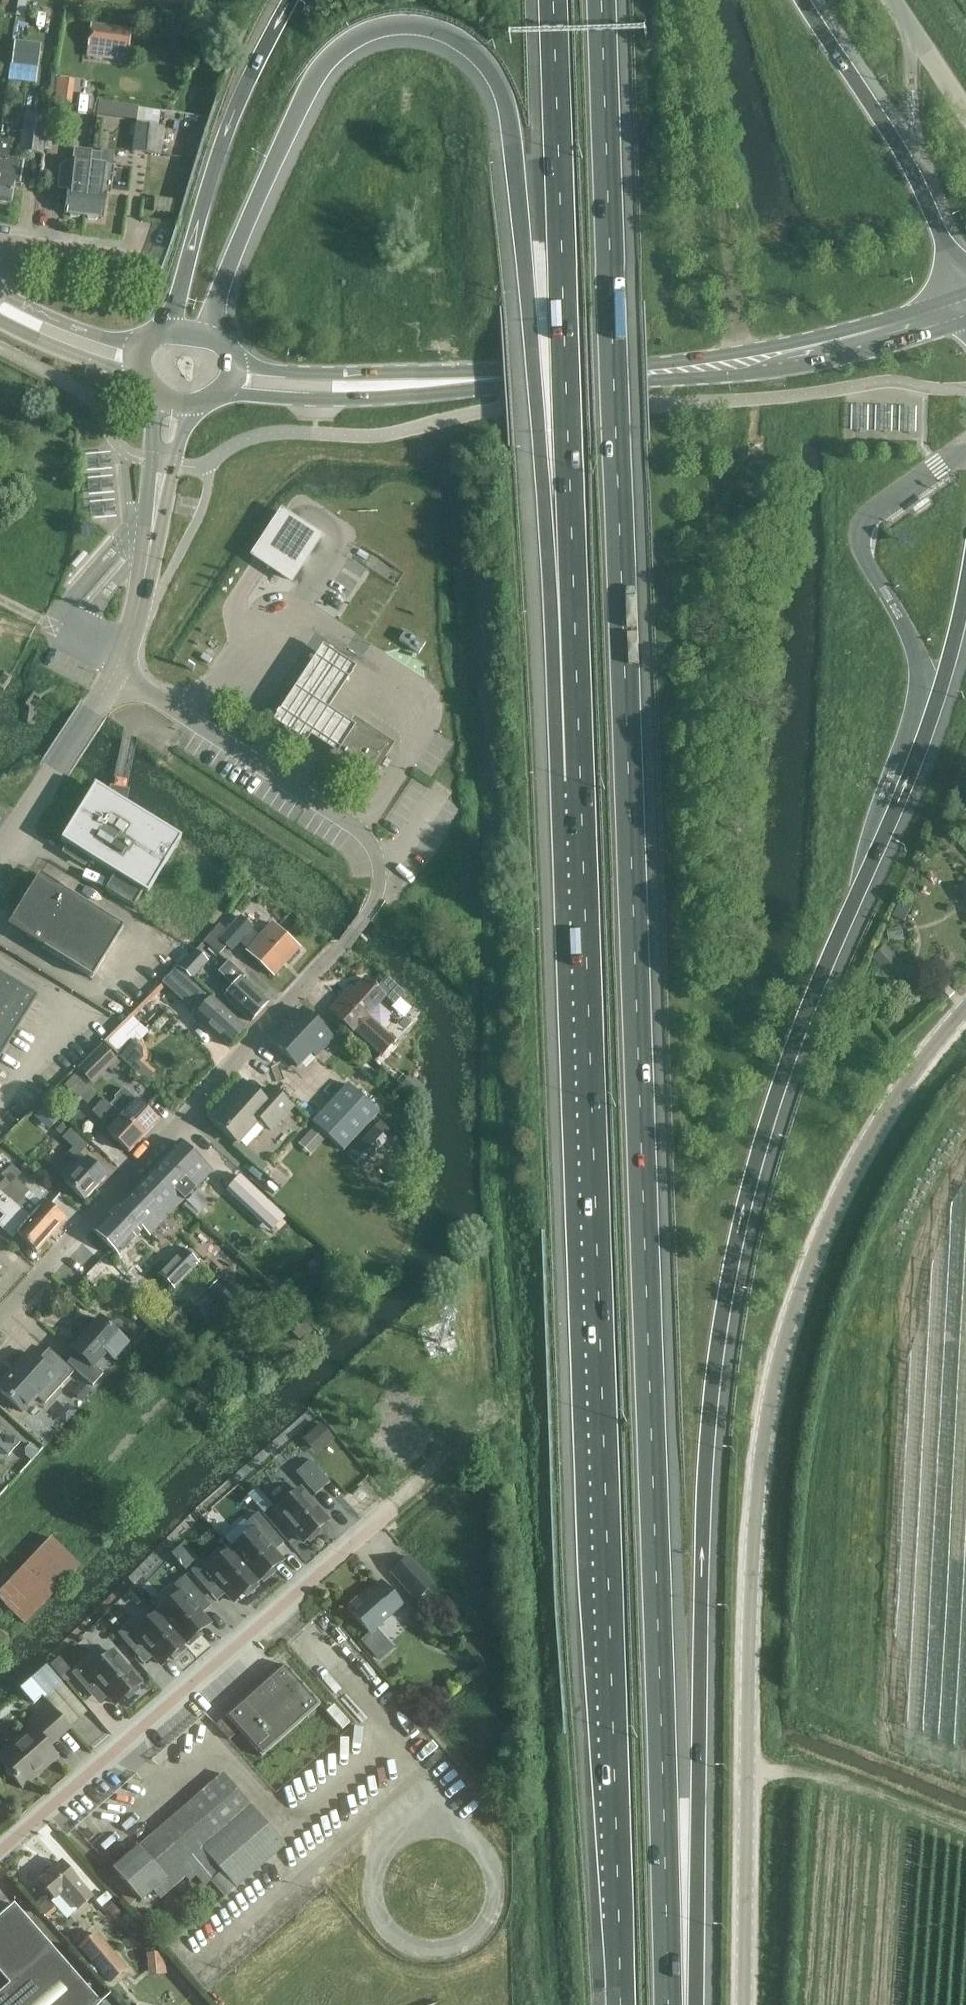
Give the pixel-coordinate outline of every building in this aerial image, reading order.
[(127,52),(130,31),(90,26),(87,47),(127,52)] [(54,102),(53,104),(71,106),(75,82),(56,79),(55,93),(54,102)] [(138,109),(136,124),(132,152),(160,156),(164,128),(159,128),(160,112),(138,109)] [(47,120),(25,117),(21,152),(43,155),(47,120)] [(2,141),(0,154),(0,206),(10,207),(13,185),(23,186),(26,163),(8,161),(10,142),(2,141)] [(65,215),(86,217),(94,153),(73,150),(72,162),(71,162),(68,189),(65,215)] [(94,153),(86,217),(102,219),(105,195),(110,196),(111,189),(114,167),(112,167),(100,166),(102,154),(94,153)] [(281,513),(253,556),(291,582),(308,556),(319,538),(281,513)] [(405,631),(398,641),(419,654),(425,644),(405,631)] [(308,737),(335,755),(353,727),(326,709),(353,668),(320,646),(270,722),(303,744),(308,737)] [(5,675),(3,678),(4,679),(5,678),(5,679),(5,680),(8,682),(3,688),(0,686),(0,687),(0,692),(4,695),(14,681),(5,675)] [(37,704),(38,704),(56,691),(54,688),(38,699),(33,695),(23,709),(29,713),(26,722),(26,728),(37,728),(37,725),(35,725),(36,726),(34,726),(34,725),(32,725),(32,719),(35,719),(35,718),(36,718),(36,719),(37,719),(37,716),(32,716),(34,711),(33,710),(32,711),(31,711),(32,710),(29,708),(34,701),(36,703),(37,702),(38,703),(37,704)] [(331,756),(367,780),(390,746),(353,722),(331,756)] [(177,845),(181,840),(123,805),(125,796),(120,796),(111,794),(110,797),(94,787),(91,792),(60,842),(114,875),(104,891),(133,908),(142,893),(146,896),(177,845)] [(39,876),(14,917),(11,921),(30,932),(25,939),(92,979),(123,928),(39,876)] [(902,901),(895,915),(903,919),(911,905),(902,901)] [(240,917),(227,931),(220,924),(212,932),(220,939),(231,949),(237,943),(274,977),(299,949),(271,923),(259,937),(250,928),(251,927),(240,917)] [(901,927),(887,930),(889,940),(903,937),(901,927)] [(895,981),(908,969),(886,946),(874,958),(895,981)] [(195,951),(179,967),(192,980),(208,963),(195,951)] [(232,972),(223,965),(214,975),(219,979),(221,977),(233,987),(224,998),(236,1009),(251,1022),(267,1004),(252,991),(232,972)] [(912,969),(909,972),(910,976),(914,978),(917,975),(917,971),(912,969)] [(37,999),(0,976),(0,1058),(37,999)] [(385,998),(364,979),(343,1002),(340,999),(329,1011),(353,1033),(354,1031),(381,1056),(393,1043),(366,1019),(385,998)] [(244,1029),(192,982),(177,999),(189,1010),(191,1008),(198,1015),(196,1017),(229,1047),(244,1029)] [(332,1038),(317,1024),(303,1010),(287,1027),(289,1030),(275,1045),(272,1042),(272,1043),(297,1068),(311,1053),(315,1057),(332,1038)] [(91,1085),(116,1061),(102,1047),(78,1070),(91,1085)] [(136,1047),(127,1056),(137,1065),(142,1059),(141,1052),(136,1047)] [(76,1099),(78,1097),(87,1106),(96,1096),(74,1075),(63,1087),(76,1099)] [(237,1143),(258,1120),(271,1129),(290,1109),(269,1089),(260,1100),(243,1084),(231,1096),(234,1098),(213,1122),(237,1143)] [(348,1085),(312,1123),(343,1152),(379,1114),(348,1085)] [(110,1106),(144,1137),(158,1122),(137,1101),(136,1102),(122,1090),(113,1100),(114,1101),(110,1106)] [(43,1100),(40,1104),(48,1112),(51,1108),(43,1100)] [(107,1133),(114,1140),(129,1153),(144,1137),(110,1106),(104,1100),(92,1113),(105,1125),(112,1118),(117,1123),(107,1133)] [(381,1121),(348,1156),(361,1168),(386,1140),(385,1139),(391,1131),(381,1121)] [(58,1178),(69,1188),(84,1202),(105,1178),(80,1155),(88,1147),(71,1131),(70,1131),(62,1124),(55,1132),(63,1140),(62,1140),(73,1150),(66,1158),(72,1163),(58,1178)] [(93,1232),(107,1246),(118,1256),(143,1230),(150,1236),(211,1173),(179,1142),(93,1232)] [(25,1163),(19,1169),(23,1173),(29,1167),(25,1163)] [(10,1201),(29,1219),(38,1209),(35,1207),(39,1203),(29,1193),(30,1192),(28,1190),(17,1181),(22,1175),(12,1165),(10,1167),(0,1177),(0,1192),(10,1201)] [(261,1173),(253,1181),(272,1199),(281,1190),(262,1172),(261,1173)] [(0,1212),(5,1216),(0,1221),(0,1229),(4,1233),(13,1240),(17,1235),(22,1240),(37,1254),(51,1238),(29,1219),(10,1201),(0,1192),(0,1212)] [(29,1219),(51,1238),(66,1221),(44,1202),(38,1209),(29,1219)] [(158,1273),(173,1288),(196,1263),(181,1249),(158,1273)] [(218,1282),(208,1291),(231,1313),(240,1304),(218,1282)] [(300,1317),(287,1329),(301,1343),(313,1332),(300,1317)] [(73,1350),(88,1363),(92,1367),(106,1352),(114,1359),(127,1344),(100,1320),(73,1350)] [(0,1385),(0,1393),(23,1413),(37,1397),(44,1404),(73,1373),(48,1350),(38,1362),(29,1354),(0,1385)] [(81,1383),(72,1394),(82,1403),(91,1392),(81,1383)] [(239,1392),(231,1400),(237,1407),(245,1398),(239,1392)] [(320,1424),(302,1440),(317,1456),(335,1441),(320,1424)] [(8,1456),(20,1443),(0,1425),(0,1448),(8,1456)] [(30,1445),(25,1450),(25,1457),(31,1462),(39,1453),(30,1445)] [(297,1474),(315,1496),(329,1484),(311,1462),(297,1474)] [(276,1511),(303,1543),(306,1540),(309,1544),(321,1534),(318,1530),(327,1522),(300,1490),(276,1511)] [(247,1498),(242,1503),(250,1511),(255,1506),(247,1498)] [(231,1550),(258,1582),(261,1580),(264,1583),(275,1573),(272,1570),(282,1561),(266,1544),(276,1535),(256,1513),(247,1523),(253,1531),(231,1550)] [(0,1592),(0,1604),(24,1626),(81,1568),(50,1539),(0,1592)] [(258,1582),(231,1550),(208,1570),(201,1563),(191,1572),(209,1593),(219,1585),(234,1602),(244,1594),(247,1597),(258,1588),(255,1584),(258,1582)] [(409,1558),(391,1574),(415,1601),(433,1585),(409,1558)] [(157,1613),(184,1644),(187,1642),(190,1645),(201,1636),(198,1632),(208,1624),(193,1606),(202,1598),(184,1576),(173,1586),(180,1593),(157,1613)] [(347,1609),(361,1625),(369,1635),(401,1607),(380,1582),(370,1591),(369,1589),(347,1609)] [(184,1644),(157,1613),(134,1633),(128,1625),(117,1634),(136,1655),(145,1647),(161,1665),(171,1656),(174,1660),(185,1650),(182,1647),(184,1644)] [(72,1675),(90,1696),(100,1688),(115,1706),(125,1697),(128,1701),(139,1691),(137,1687),(140,1685),(112,1653),(89,1673),(83,1665),(72,1675)] [(284,1665),(279,1669),(225,1717),(261,1758),(320,1706),(284,1665)] [(44,1666),(19,1689),(34,1705),(42,1698),(45,1701),(62,1684),(44,1666)] [(55,1714),(48,1707),(27,1725),(32,1731),(16,1744),(18,1746),(0,1761),(0,1763),(22,1788),(57,1758),(47,1747),(68,1729),(55,1714)] [(235,1735),(229,1728),(222,1720),(215,1726),(229,1741),(235,1735)] [(109,1882),(122,1898),(130,1907),(137,1900),(140,1904),(152,1893),(159,1902),(185,1879),(190,1883),(196,1878),(204,1888),(211,1882),(224,1899),(237,1888),(285,1846),(222,1775),(112,1870),(117,1876),(109,1882)] [(65,1894),(78,1909),(88,1900),(75,1886),(79,1883),(61,1863),(39,1883),(56,1902),(65,1894)] [(49,1899),(38,1909),(49,1921),(55,1916),(49,1908),(54,1904),(49,1899)] [(112,1899),(104,1907),(115,1920),(123,1913),(112,1899)] [(27,1920),(14,1905),(0,1917),(0,1974),(9,1985),(0,1993),(0,2004),(100,2004),(27,1920)] [(93,1963),(104,1977),(110,1984),(127,1970),(96,1933),(80,1947),(83,1952),(93,1963)] [(165,1953),(146,1955),(148,1976),(166,1975),(165,1953)]
